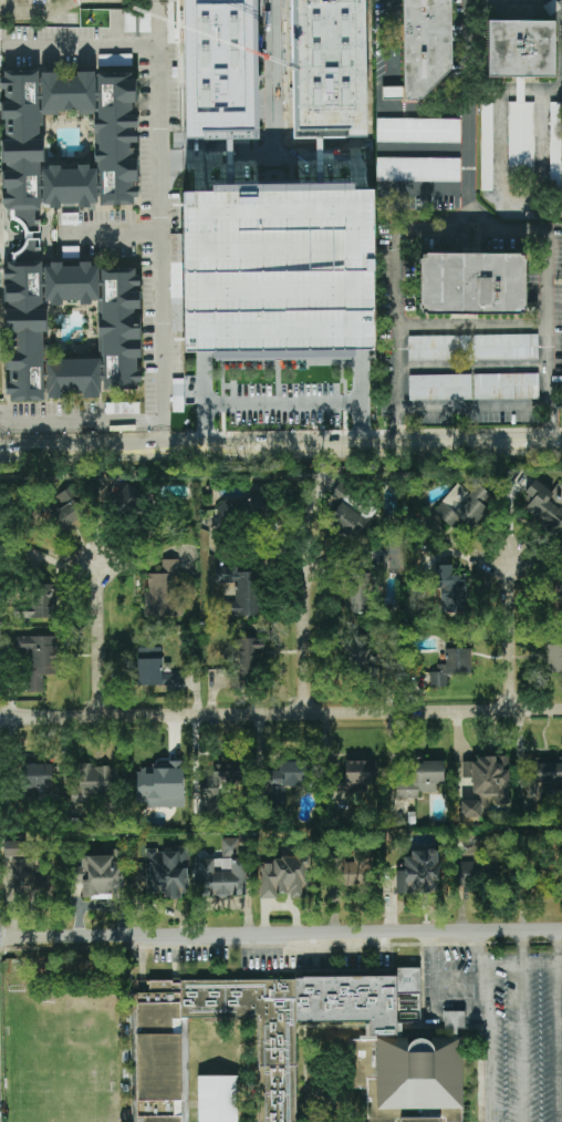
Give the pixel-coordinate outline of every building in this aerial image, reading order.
[(183,139),(203,139),(203,132),(253,131),(251,0),(181,0),(183,139)] [(319,116),(317,0),(362,0),(364,120),(323,120),(323,116),(319,116)] [(403,96),(401,0),(449,0),(449,65),(419,97),(403,96)] [(487,21),(487,78),(552,78),(553,21),(487,21)] [(98,55),(98,67),(132,66),(132,54),(98,55)] [(131,395),(140,381),(139,278),(130,265),(47,266),(40,271),(40,240),(27,240),(38,231),(38,212),(42,206),(136,205),(134,73),(95,73),(95,72),(4,73),(1,79),(1,120),(2,120),(3,188),(6,190),(0,200),(24,233),(25,242),(18,254),(12,254),(12,261),(5,266),(6,394),(9,397),(131,395)] [(480,191),(492,191),(491,102),(480,102),(480,191)] [(508,102),(508,182),(533,182),(533,102),(508,102)] [(550,102),(549,192),(560,192),(561,103),(550,102)] [(376,117),(377,143),(459,143),(459,119),(376,117)] [(376,157),(376,182),(459,183),(459,158),(376,157)] [(202,259),(233,259),(233,251),(288,251),(289,258),(329,258),(330,398),(204,399),(202,259)] [(420,257),(525,258),(525,319),(420,319),(420,257)] [(539,333),(539,360),(475,360),(475,334),(539,333)] [(409,336),(471,334),(471,360),(409,361),(409,336)] [(475,374),(539,373),(540,399),(475,400),(475,374)] [(471,374),(471,400),(410,401),(410,374),(471,374)] [(183,379),(172,379),(173,413),(184,412),(183,379)] [(558,483),(551,492),(535,480),(516,505),(556,535),(561,527),(561,486),(558,483)] [(433,512),(455,530),(462,521),(471,529),(495,499),(477,484),(470,493),(457,483),(433,512)] [(346,500),(348,486),(336,484),(334,499),(346,500)] [(116,516),(141,519),(145,490),(120,487),(116,516)] [(278,506),(258,487),(237,508),(226,497),(217,506),(254,542),(256,539),(251,534),(278,506)] [(50,513),(62,531),(86,516),(68,488),(52,498),(58,508),(50,513)] [(354,539),(368,522),(340,499),(326,516),(354,539)] [(183,616),(183,601),(179,601),(178,559),(161,559),(162,573),(144,573),(145,617),(183,616)] [(349,613),(370,613),(369,560),(349,560),(349,613)] [(466,575),(453,575),(453,562),(436,563),(437,612),(467,612),(466,575)] [(261,616),(260,572),(238,572),(238,566),(215,566),(215,583),(236,583),(236,601),(223,601),(223,616),(261,616)] [(13,619),(55,618),(54,584),(29,585),(29,603),(13,603),(13,619)] [(43,692),(43,675),(57,675),(56,636),(14,637),(15,654),(25,653),(26,692),(43,692)] [(373,636),(350,637),(351,672),(374,671),(373,636)] [(232,689),(248,689),(249,676),(255,676),(255,656),(264,656),(264,639),(233,638),(232,689)] [(445,665),(437,664),(437,672),(430,672),(430,687),(447,687),(447,674),(470,674),(471,648),(458,648),(458,641),(445,641),(445,665)] [(561,684),(561,643),(546,642),(546,672),(561,672),(561,684)] [(161,647),(137,647),(137,687),(184,687),(184,673),(161,673),(161,647)] [(508,756),(475,756),(475,761),(462,761),(462,778),(472,778),(472,800),(481,800),(481,809),(487,809),(487,794),(496,794),(496,804),(509,804),(508,756)] [(561,782),(561,758),(532,757),(531,781),(561,782)] [(396,799),(419,798),(418,793),(437,792),(437,784),(444,784),(443,759),(405,760),(406,779),(395,780),(396,799)] [(370,760),(345,760),(345,774),(337,775),(337,791),(370,791),(370,760)] [(183,808),(183,761),(166,762),(166,768),(136,768),(136,803),(146,803),(146,808),(183,808)] [(285,786),(309,787),(310,762),(279,761),(279,770),(266,770),(266,801),(285,802),(285,786)] [(52,765),(23,764),(23,787),(52,788),(52,765)] [(203,810),(219,811),(220,785),(234,785),(235,765),(210,764),(210,774),(204,774),(203,810)] [(87,796),(114,795),(112,765),(78,766),(78,777),(69,778),(71,805),(87,804),(87,796)] [(460,817),(480,818),(480,801),(461,801),(460,817)] [(221,838),(221,857),(196,857),(196,896),(247,895),(246,858),(239,858),(238,837),(221,838)] [(187,848),(146,849),(147,896),(188,895),(187,848)] [(122,849),(109,850),(109,855),(81,856),(81,867),(75,867),(76,883),(82,883),(82,899),(123,898),(122,849)] [(404,870),(396,871),(397,894),(439,892),(438,851),(403,853),(404,870)] [(369,855),(336,854),(335,886),(361,887),(362,868),(369,868),(369,855)] [(456,883),(504,882),(504,856),(482,856),(483,861),(455,861),(456,883)] [(259,899),(276,898),(276,896),(302,895),(302,890),(311,890),(310,858),(258,859),(259,899)] [(48,875),(32,876),(32,859),(12,860),(13,895),(48,894),(48,875)] [(145,989),(135,996),(138,1121),(189,1121),(187,1018),(257,1017),(259,1121),(297,1121),(294,1023),(374,1021),(376,1110),(463,1108),(461,1028),(465,1028),(465,1011),(444,1011),(445,1039),(406,1040),(402,1034),(401,1000),(397,1003),(397,993),(420,992),(420,975),(140,981),(145,989)] [(237,1076),(197,1076),(197,1121),(238,1121),(237,1076)] [(461,1110),(378,1110),(378,1113),(368,1113),(368,1116),(394,1116),(394,1117),(446,1118),(446,1121),(461,1121),(461,1110)]
